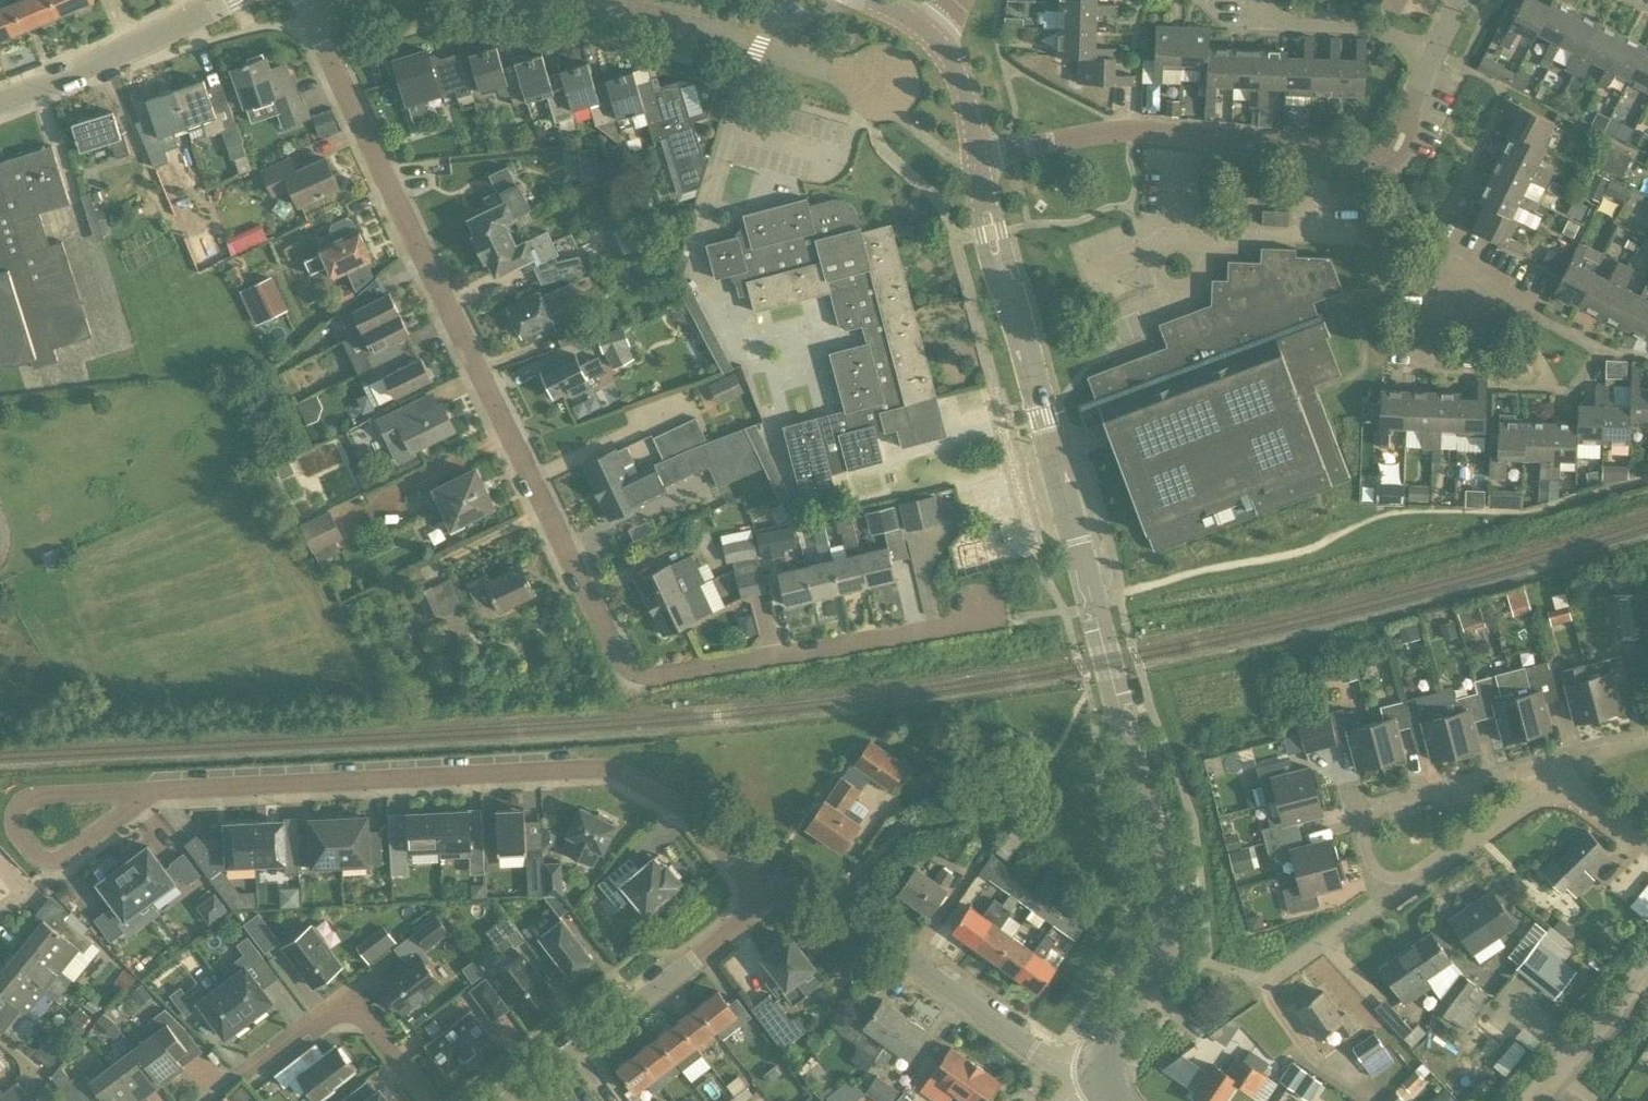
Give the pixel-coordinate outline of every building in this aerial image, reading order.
[(51,0),(22,0),(11,5),(22,31),(58,16),(51,0)] [(58,16),(94,1),(93,0),(51,0),(58,16)] [(1404,0),(1375,0),(1398,12),(1404,0)] [(1497,30),(1505,33),(1500,43),(1509,47),(1518,30),(1533,38),(1536,32),(1549,5),(1540,0),(1511,0),(1497,30)] [(1549,5),(1536,32),(1551,39),(1542,57),(1551,62),(1560,44),(1559,43),(1576,10),(1555,0),(1551,0),(1549,5)] [(1115,5),(1095,4),(1096,5),(1059,4),(1058,30),(1094,31),(1095,13),(1115,14),(1115,5)] [(22,31),(11,5),(0,9),(0,40),(22,31)] [(1573,73),(1599,22),(1576,10),(1559,43),(1560,44),(1574,51),(1565,69),(1573,73)] [(1606,67),(1622,33),(1599,22),(1573,73),(1581,77),(1590,59),(1606,67)] [(1163,68),(1181,69),(1183,28),(1157,27),(1154,84),(1162,84),(1163,68)] [(1199,86),(1206,86),(1207,86),(1208,49),(1209,47),(1209,29),(1183,28),(1181,69),(1199,70),(1199,86)] [(1094,31),(1058,30),(1057,56),(1077,57),(1114,58),(1114,49),(1094,48),(1094,31)] [(1644,48),(1645,49),(1647,46),(1622,33),(1606,67),(1597,84),(1605,89),(1614,71),(1629,78),(1627,80),(1628,81),(1644,48)] [(1287,57),(1285,89),(1285,95),(1311,96),(1313,59),(1314,38),(1304,38),(1303,58),(1287,57)] [(1311,96),(1337,97),(1339,60),(1340,39),(1329,39),(1329,59),(1313,59),(1311,96)] [(1364,98),(1366,40),(1357,40),(1356,60),(1339,60),(1337,97),(1364,98)] [(481,93),(507,85),(496,47),(469,55),(481,93)] [(1217,86),(1233,87),(1234,50),(1209,49),(1209,47),(1208,49),(1207,86),(1206,86),(1205,106),(1216,107),(1217,86)] [(1628,81),(1647,91),(1647,50),(1645,49),(1644,48),(1628,81)] [(1249,108),(1258,108),(1261,51),(1234,50),(1233,87),(1249,88),(1249,108)] [(436,61),(434,55),(427,57),(425,51),(394,60),(408,106),(456,91),(458,97),(472,93),(460,53),(436,61)] [(1268,88),(1285,89),(1287,57),(1287,52),(1261,51),(1258,108),(1267,108),(1268,88)] [(520,81),(526,101),(548,95),(552,94),(552,93),(541,56),(531,59),(529,52),(512,57),(514,64),(520,81)] [(1516,72),(1483,56),(1477,69),(1510,84),(1516,72)] [(1077,57),(1076,83),(1133,85),(1133,74),(1113,74),(1114,58),(1077,57)] [(283,127),(309,118),(303,100),(299,101),(286,64),(269,69),(265,58),(231,70),(244,108),(273,98),(283,127)] [(572,110),(590,104),(598,102),(587,64),(560,72),(566,89),(572,110)] [(633,114),(643,111),(645,110),(639,93),(632,73),(606,81),(611,98),(617,119),(620,129),(636,124),(633,114)] [(203,81),(175,91),(187,127),(201,122),(206,137),(221,132),(231,160),(245,155),(227,102),(212,108),(203,81)] [(526,101),(520,81),(507,85),(514,105),(526,101)] [(716,88),(679,81),(639,93),(645,110),(643,111),(653,142),(667,137),(683,192),(700,187),(709,157),(702,155),(692,121),(707,116),(716,88)] [(552,93),(552,94),(548,95),(555,121),(574,116),(572,110),(566,89),(552,93)] [(187,127),(175,91),(146,101),(152,117),(135,123),(154,167),(168,163),(165,151),(178,147),(173,132),(187,127)] [(1542,146),(1554,122),(1503,97),(1499,106),(1516,114),(1508,130),(1512,132),(1542,146)] [(611,98),(598,102),(590,104),(596,125),(617,119),(611,98)] [(331,109),(313,115),(321,136),(338,130),(331,109)] [(117,159),(129,154),(123,137),(120,138),(112,113),(73,125),(81,150),(111,140),(117,159)] [(1631,140),(1636,124),(1612,117),(1607,133),(1631,140)] [(1546,147),(1542,146),(1512,132),(1501,155),(1551,180),(1556,171),(1538,163),(1546,147)] [(1604,144),(1596,161),(1610,168),(1619,151),(1604,144)] [(52,348),(90,336),(61,241),(48,245),(38,213),(69,203),(51,147),(4,162),(5,164),(0,166),(0,367),(30,357),(34,368),(56,360),(52,348)] [(599,177),(596,148),(579,150),(582,184),(599,177)] [(1547,189),(1551,180),(1501,155),(1489,178),(1522,195),(1523,194),(1530,180),(1547,189)] [(299,206),(338,188),(325,159),(295,172),(289,159),(263,171),(273,195),(290,187),(299,206)] [(488,210),(467,220),(469,224),(468,227),(471,232),(474,233),(474,235),(472,236),(473,237),(505,222),(515,217),(514,215),(528,208),(529,208),(518,184),(516,185),(506,165),(487,174),(492,184),(493,183),(497,190),(482,197),(488,210)] [(1540,203),(1523,194),(1522,195),(1489,178),(1477,202),(1483,205),(1511,218),(1519,203),(1536,212),(1540,203)] [(89,218),(97,216),(90,193),(81,196),(89,218)] [(754,312),(829,293),(838,327),(845,331),(862,326),(867,344),(829,354),(844,411),(815,419),(815,418),(783,427),(801,497),(834,489),(830,475),(848,470),(848,471),(882,461),(876,435),(897,429),(901,448),(946,436),(891,225),(861,233),(857,217),(853,209),(847,203),(839,200),(830,200),(808,206),(806,199),(743,216),(748,234),(706,245),(715,279),(733,274),(739,297),(750,294),(754,312)] [(1576,200),(1563,230),(1577,237),(1590,206),(1576,200)] [(1516,221),(1511,218),(1483,205),(1471,229),(1521,254),(1525,245),(1508,236),(1516,221)] [(515,217),(505,222),(507,226),(516,222),(519,228),(534,221),(528,208),(514,215),(515,217)] [(1288,226),(1288,211),(1261,210),(1261,225),(1288,226)] [(357,231),(355,232),(350,221),(345,219),(332,225),(330,230),(334,241),(320,247),(322,252),(303,261),(309,276),(329,267),(333,277),(348,271),(356,290),(373,275),(367,262),(370,261),(357,231)] [(505,222),(473,237),(484,262),(516,246),(516,245),(507,226),(505,222)] [(232,255),(268,238),(261,223),(226,239),(232,255)] [(627,226),(618,230),(628,252),(637,248),(627,226)] [(516,246),(484,262),(484,263),(487,261),(489,264),(487,267),(489,273),(493,273),(495,277),(519,266),(522,273),(535,267),(537,266),(539,269),(535,271),(541,283),(587,271),(579,254),(556,260),(555,256),(558,255),(547,230),(544,232),(526,240),(516,245),(516,246)] [(223,256),(215,237),(193,246),(201,266),(223,256)] [(1598,263),(1583,255),(1587,247),(1578,242),(1553,293),(1577,304),(1593,272),(1598,263)] [(1163,336),(1161,332),(1160,333),(1166,347),(1087,377),(1095,399),(1077,405),(1086,429),(1103,422),(1146,533),(1153,551),(1349,476),(1317,393),(1313,394),(1310,386),(1340,375),(1326,337),(1330,336),(1321,312),(1317,314),(1312,302),(1341,290),(1329,257),(1294,256),(1295,249),(1260,247),(1259,262),(1225,261),(1224,282),(1227,282),(1226,300),(1224,300),(1223,308),(1213,312),(1215,316),(1186,327),(1185,323),(1169,329),(1171,333),(1163,336)] [(1601,316),(1626,266),(1617,262),(1608,279),(1593,272),(1577,304),(1601,316)] [(1601,316),(1625,327),(1641,295),(1626,288),(1634,270),(1626,266),(1601,316)] [(288,310),(272,276),(240,291),(255,325),(288,310)] [(690,311),(700,306),(687,282),(678,288),(690,311)] [(570,283),(540,297),(538,294),(509,308),(523,336),(551,322),(548,315),(578,300),(570,283)] [(363,330),(363,331),(398,314),(388,294),(365,306),(359,294),(343,308),(348,319),(356,316),(363,330)] [(1641,295),(1625,327),(1647,339),(1647,298),(1641,295)] [(398,340),(408,335),(398,314),(363,331),(363,330),(355,334),(372,368),(404,352),(398,340)] [(560,347),(586,339),(582,324),(556,332),(560,347)] [(629,345),(630,344),(624,326),(598,334),(603,352),(605,351),(613,368),(634,357),(629,345)] [(420,359),(410,364),(404,352),(372,368),(387,400),(430,379),(420,359)] [(572,395),(589,386),(587,382),(606,372),(598,356),(580,366),(574,354),(539,373),(552,400),(570,391),(572,395)] [(1638,386),(1639,367),(1630,366),(1629,405),(1629,423),(1647,423),(1647,387),(1638,386)] [(709,384),(719,404),(743,392),(733,372),(709,384)] [(1458,429),(1457,429),(1457,435),(1485,436),(1487,379),(1477,379),(1477,399),(1459,399),(1458,429)] [(633,424),(696,400),(690,385),(627,409),(633,424)] [(1576,440),(1601,440),(1603,385),(1594,385),(1593,404),(1577,404),(1576,423),(1576,440)] [(1628,441),(1629,423),(1629,405),(1612,405),(1613,385),(1603,385),(1601,440),(1628,441)] [(1389,427),(1405,427),(1407,391),(1380,390),(1378,447),(1388,447),(1389,427)] [(1422,448),(1431,448),(1433,392),(1407,391),(1405,427),(1423,428),(1422,448)] [(1441,429),(1457,429),(1458,429),(1459,399),(1460,394),(1433,392),(1431,448),(1432,448),(1431,449),(1440,449),(1441,429)] [(297,404),(308,424),(318,419),(322,407),(317,395),(297,404)] [(398,463),(417,453),(414,448),(454,429),(442,404),(419,415),(414,403),(377,420),(398,463)] [(1523,458),(1525,421),(1514,421),(1514,414),(1500,414),(1500,421),(1498,421),(1497,433),(1490,433),(1489,476),(1505,476),(1506,457),(1523,458)] [(1539,477),(1549,477),(1551,422),(1525,421),(1523,458),(1540,458),(1539,477)] [(1575,460),(1576,440),(1576,423),(1551,422),(1549,477),(1558,478),(1559,459),(1575,460)] [(663,461),(683,452),(672,429),(653,438),(663,461)] [(718,488),(763,467),(760,460),(745,429),(701,445),(710,466),(708,466),(718,488)] [(708,466),(710,466),(701,445),(683,452),(663,461),(654,465),(664,486),(708,466)] [(606,488),(628,477),(623,467),(635,461),(628,446),(616,452),(615,450),(583,465),(595,493),(606,488)] [(760,460),(763,467),(775,492),(785,487),(770,455),(760,460)] [(606,488),(595,493),(608,520),(667,493),(664,486),(654,465),(638,473),(628,477),(606,488)] [(435,489),(453,525),(492,506),(474,470),(435,489)] [(1377,481),(1376,503),(1403,504),(1404,482),(1377,481)] [(1429,485),(1409,485),(1408,501),(1428,501),(1429,485)] [(1465,505),(1483,506),(1484,490),(1465,489),(1465,505)] [(1488,507),(1521,508),(1522,491),(1489,490),(1488,507)] [(939,523),(933,497),(916,501),(922,527),(939,523)] [(922,527),(916,501),(899,505),(905,531),(922,527)] [(871,534),(899,527),(894,506),(866,513),(871,534)] [(343,538),(330,510),(300,524),(313,552),(343,538)] [(815,543),(828,541),(824,524),(811,527),(815,543)] [(792,525),(756,532),(760,552),(761,552),(762,559),(781,555),(780,549),(796,546),(792,525)] [(841,531),(847,557),(832,561),(840,592),(867,586),(859,554),(853,528),(841,531)] [(732,561),(757,556),(753,536),(722,542),(726,563),(732,561)] [(867,586),(895,579),(887,548),(859,554),(867,586)] [(650,608),(701,584),(705,582),(692,555),(637,581),(650,608)] [(735,575),(761,568),(757,556),(732,561),(735,575)] [(840,592),(832,561),(805,567),(813,599),(840,592)] [(486,583),(485,584),(487,589),(489,588),(499,610),(533,594),(520,567),(486,583)] [(813,599),(805,567),(777,574),(785,606),(813,599)] [(741,598),(768,592),(762,568),(761,568),(735,575),(741,598)] [(429,623),(463,608),(450,579),(416,594),(429,623)] [(472,596),(487,589),(485,584),(483,579),(468,586),(472,596)] [(701,584),(650,608),(663,636),(713,612),(701,584)] [(1516,615),(1534,611),(1528,585),(1510,588),(1516,615)] [(1641,636),(1638,592),(1617,594),(1621,638),(1641,636)] [(1547,610),(1551,625),(1571,620),(1568,605),(1547,610)] [(1479,606),(1459,612),(1465,635),(1476,632),(1475,629),(1485,626),(1479,606)] [(404,641),(415,635),(408,621),(397,627),(404,641)] [(1585,664),(1598,716),(1621,710),(1614,684),(1627,681),(1620,655),(1585,664)] [(1510,671),(1526,735),(1549,729),(1544,708),(1543,702),(1556,698),(1548,669),(1547,662),(1510,671)] [(1556,698),(1568,695),(1575,722),(1598,716),(1585,664),(1561,670),(1560,665),(1548,669),(1556,698)] [(1483,718),(1496,714),(1503,741),(1526,735),(1510,671),(1474,681),(1476,693),(1483,718)] [(1474,754),(1472,749),(1478,748),(1471,721),(1483,718),(1476,693),(1455,698),(1452,686),(1438,689),(1455,754),(1456,753),(1458,759),(1474,754)] [(1455,754),(1438,689),(1437,689),(1438,692),(1404,700),(1410,725),(1412,736),(1424,733),(1431,760),(1455,754)] [(1370,721),(1381,762),(1404,757),(1397,729),(1410,725),(1404,700),(1380,706),(1382,718),(1370,721)] [(1341,709),(1329,712),(1330,716),(1337,741),(1349,738),(1352,747),(1357,768),(1381,762),(1370,721),(1357,724),(1353,710),(1342,713),(1341,709)] [(1318,720),(1298,725),(1300,733),(1303,744),(1305,750),(1324,744),(1337,741),(1330,716),(1324,718),(1318,720)] [(1303,744),(1300,733),(1284,737),(1287,749),(1303,744)] [(850,763),(842,777),(840,776),(824,801),(806,827),(841,851),(859,825),(858,824),(863,818),(849,809),(861,791),(850,783),(860,770),(890,790),(907,765),(870,740),(854,764),(850,763)] [(1277,801),(1315,791),(1315,789),(1322,787),(1317,770),(1311,772),(1309,768),(1293,772),(1289,758),(1256,767),(1266,804),(1277,801)] [(1295,820),(1321,813),(1315,791),(1277,801),(1280,814),(1267,817),(1270,827),(1261,829),(1264,841),(1299,833),(1295,820)] [(580,808),(567,835),(570,836),(563,850),(592,865),(599,851),(602,852),(615,825),(613,825),(615,821),(598,812),(596,816),(580,808)] [(526,850),(543,849),(542,821),(525,822),(524,809),(496,810),(497,823),(491,823),(492,841),(498,840),(498,855),(527,853),(526,850)] [(469,812),(438,813),(440,849),(440,859),(482,857),(483,874),(485,874),(483,836),(470,837),(469,812)] [(440,849),(438,813),(407,815),(409,851),(440,849)] [(382,862),(381,837),(368,838),(367,817),(339,819),(341,865),(369,864),(369,863),(382,862)] [(311,841),(298,841),(299,866),(312,865),(313,866),(341,865),(339,819),(310,820),(311,841)] [(298,841),(285,842),(284,822),(253,823),(255,865),(285,863),(286,875),(299,874),(299,866),(298,841)] [(255,865),(253,823),(225,825),(225,837),(199,839),(197,836),(184,845),(209,878),(227,865),(227,866),(255,865)] [(1008,860),(1022,839),(1011,831),(996,852),(1008,860)] [(1584,870),(1606,849),(1588,831),(1544,874),(1561,892),(1567,887),(1576,897),(1593,880),(1584,870)] [(1293,859),(1296,872),(1334,862),(1328,839),(1303,846),(1299,833),(1264,841),(1268,855),(1277,853),(1280,862),(1293,859)] [(964,865),(978,846),(961,834),(948,854),(964,865)] [(120,861),(150,901),(175,882),(174,881),(180,876),(187,885),(199,875),(184,854),(171,863),(172,865),(166,870),(148,846),(137,854),(134,850),(120,861)] [(1231,850),(1234,869),(1255,866),(1252,846),(1231,850)] [(404,848),(390,849),(391,875),(405,874),(404,848)] [(989,880),(996,869),(1001,861),(992,855),(979,873),(989,880)] [(653,859),(639,870),(629,859),(608,876),(618,888),(615,890),(626,903),(632,897),(645,912),(650,909),(652,912),(666,901),(663,898),(676,886),(675,885),(679,881),(677,879),(680,876),(671,864),(667,867),(665,865),(661,868),(653,859)] [(150,901),(120,861),(106,871),(109,875),(98,883),(115,907),(109,912),(108,910),(95,920),(111,941),(124,931),(117,923),(124,918),(125,919),(150,901)] [(1318,905),(1315,891),(1340,884),(1339,880),(1346,878),(1341,861),(1335,863),(1334,862),(1296,872),(1300,885),(1282,890),(1288,913),(1318,905)] [(545,864),(546,894),(561,893),(560,864),(545,864)] [(929,914),(946,890),(944,889),(954,876),(942,866),(932,880),(915,868),(899,892),(929,914)] [(989,880),(1010,895),(1018,884),(996,869),(989,880)] [(1018,884),(1010,895),(1031,910),(1039,899),(1018,884)] [(282,887),(282,904),(301,904),(301,887),(282,887)] [(1647,918),(1647,888),(1632,907),(1646,920),(1647,918)] [(1491,892),(1450,919),(1472,952),(1513,924),(1491,892)] [(214,893),(199,906),(213,922),(228,910),(214,893)] [(561,895),(544,896),(560,916),(571,908),(561,895)] [(974,946),(1003,905),(994,899),(983,915),(969,905),(952,930),(974,946)] [(1031,910),(1053,925),(1061,914),(1039,899),(1031,910)] [(974,946),(995,961),(1012,937),(1000,927),(1011,911),(1003,905),(974,946)] [(280,941),(259,912),(243,924),(265,953),(280,941)] [(1061,914),(1053,925),(1074,941),(1082,930),(1061,914)] [(415,932),(427,948),(449,931),(437,915),(415,932)] [(509,918),(500,927),(516,946),(526,938),(509,918)] [(64,919),(55,930),(44,920),(26,942),(61,970),(78,949),(83,952),(92,941),(64,919)] [(571,977),(593,960),(563,920),(540,937),(571,977)] [(341,966),(323,942),(325,939),(315,926),(313,928),(311,926),(283,947),(313,987),(317,984),(320,987),(332,978),(329,975),(341,966)] [(395,942),(384,928),(358,947),(369,962),(395,942)] [(1048,931),(1040,941),(1050,948),(1057,938),(1048,931)] [(1432,974),(1449,962),(1430,934),(1413,945),(1432,974)] [(223,983),(249,1018),(250,1017),(253,1020),(266,1010),(264,1007),(272,1001),(248,969),(263,958),(247,937),(237,945),(244,954),(231,964),(237,973),(223,983)] [(795,981),(813,967),(789,937),(763,958),(786,988),(782,990),(793,1005),(805,995),(795,981)] [(995,961),(1016,976),(1034,952),(1033,951),(1012,937),(995,961)] [(1034,952),(1016,976),(1038,992),(1056,968),(1042,958),(1050,948),(1040,941),(1033,951),(1034,952)] [(61,970),(26,942),(9,963),(44,991),(61,970)] [(1518,965),(1532,976),(1551,953),(1538,942),(1518,965)] [(1432,974),(1413,945),(1397,956),(1416,985),(1428,977),(1432,974)] [(440,983),(419,955),(381,984),(402,1012),(440,983)] [(509,987),(507,989),(515,999),(517,998),(527,1011),(549,994),(520,955),(498,972),(509,987)] [(1416,985),(1397,956),(1380,967),(1399,996),(1416,985)] [(474,980),(485,973),(475,959),(465,966),(474,980)] [(1441,999),(1460,974),(1461,973),(1452,960),(1449,962),(1432,974),(1428,977),(1433,985),(1432,985),(1441,999)] [(9,963),(0,974),(0,991),(26,1013),(44,991),(9,963)] [(1450,1020),(1475,986),(1476,985),(1460,974),(1441,999),(1433,1009),(1450,1020)] [(486,977),(469,990),(493,1020),(509,1007),(486,977)] [(1405,1004),(1432,985),(1433,985),(1428,977),(1416,985),(1399,996),(1405,1004)] [(249,1018),(223,983),(207,995),(201,987),(188,997),(180,987),(170,995),(185,1016),(201,1005),(225,1037),(233,1031),(235,1034),(248,1024),(246,1021),(249,1018)] [(1475,986),(1450,1020),(1465,1030),(1489,997),(1475,986)] [(0,991),(0,1027),(9,1035),(26,1013),(0,991)] [(1344,1037),(1355,1029),(1344,1013),(1340,1016),(1322,991),(1296,1009),(1317,1040),(1336,1027),(1344,1037)] [(715,1030),(722,1039),(751,1016),(736,996),(727,1003),(718,992),(697,1008),(715,1030)] [(751,1007),(782,1047),(806,1029),(797,1017),(791,1017),(790,1018),(776,999),(774,1000),(769,994),(751,1007)] [(873,1033),(886,1043),(905,1016),(882,999),(873,1011),(861,1000),(835,1029),(862,1048),(873,1033)] [(79,1008),(73,1015),(84,1024),(89,1017),(79,1008)] [(134,1049),(161,1085),(184,1068),(176,1058),(187,1050),(176,1035),(185,1028),(164,1008),(159,1013),(148,1021),(156,1033),(134,1049)] [(677,1023),(695,1046),(715,1030),(697,1008),(677,1023)] [(471,1013),(427,1046),(447,1072),(461,1061),(463,1062),(477,1051),(476,1050),(490,1039),(471,1013)] [(108,1029),(114,1022),(103,1014),(97,1021),(108,1029)] [(1413,1029),(1399,1014),(1388,1024),(1402,1039),(1413,1029)] [(84,1024),(73,1015),(67,1023),(78,1031),(84,1024)] [(909,1059),(928,1032),(905,1016),(886,1043),(874,1059),(884,1066),(896,1049),(909,1059)] [(1226,1021),(1235,1028),(1239,1022),(1233,1016),(1226,1021)] [(695,1046),(677,1023),(657,1039),(674,1061),(675,1061),(682,1070),(701,1055),(695,1046)] [(1496,1062),(1508,1073),(1539,1037),(1527,1026),(1496,1062)] [(34,1054),(49,1066),(66,1046),(51,1033),(34,1054)] [(1369,1072),(1390,1057),(1373,1033),(1352,1048),(1369,1072)] [(674,1061),(657,1039),(637,1054),(655,1076),(674,1061)] [(318,1100),(332,1090),(331,1088),(353,1071),(347,1063),(351,1060),(341,1046),(337,1049),(335,1047),(307,1068),(299,1057),(275,1075),(284,1087),(290,1083),(299,1095),(308,1088),(318,1100)] [(976,1065),(951,1048),(930,1077),(955,1094),(976,1065)] [(134,1049),(113,1065),(139,1100),(149,1100),(150,1100),(146,1096),(161,1085),(134,1049)] [(1236,1081),(1254,1093),(1265,1076),(1261,1073),(1267,1064),(1250,1052),(1243,1062),(1237,1057),(1226,1074),(1214,1065),(1193,1096),(1200,1100),(1223,1100),(1236,1081)] [(635,1092),(646,1083),(654,1093),(663,1086),(655,1076),(637,1054),(617,1069),(635,1092)] [(1162,1069),(1191,1089),(1203,1070),(1181,1055),(1162,1069)] [(1309,1100),(1322,1083),(1292,1061),(1278,1079),(1309,1100)] [(113,1065),(90,1082),(98,1093),(104,1100),(139,1100),(113,1065)] [(1001,1083),(976,1065),(955,1094),(965,1100),(988,1100),(1001,1083)] [(90,1082),(82,1070),(60,1087),(70,1100),(87,1100),(98,1093),(90,1082)] [(1409,1092),(1423,1079),(1415,1070),(1401,1083),(1409,1092)] [(899,1090),(877,1074),(865,1091),(878,1100),(891,1100),(899,1090)] [(0,1096),(0,1100),(16,1100),(25,1094),(17,1083),(0,1096)] [(842,1084),(826,1097),(829,1100),(854,1100),(842,1084)] [(752,1095),(747,1088),(734,1097),(737,1100),(744,1100),(752,1095)] [(632,1089),(626,1093),(632,1100),(641,1100),(632,1089)] [(366,1100),(392,1100),(385,1092),(382,1094),(380,1091),(366,1100)] [(904,1092),(895,1100),(913,1100),(904,1092)]
